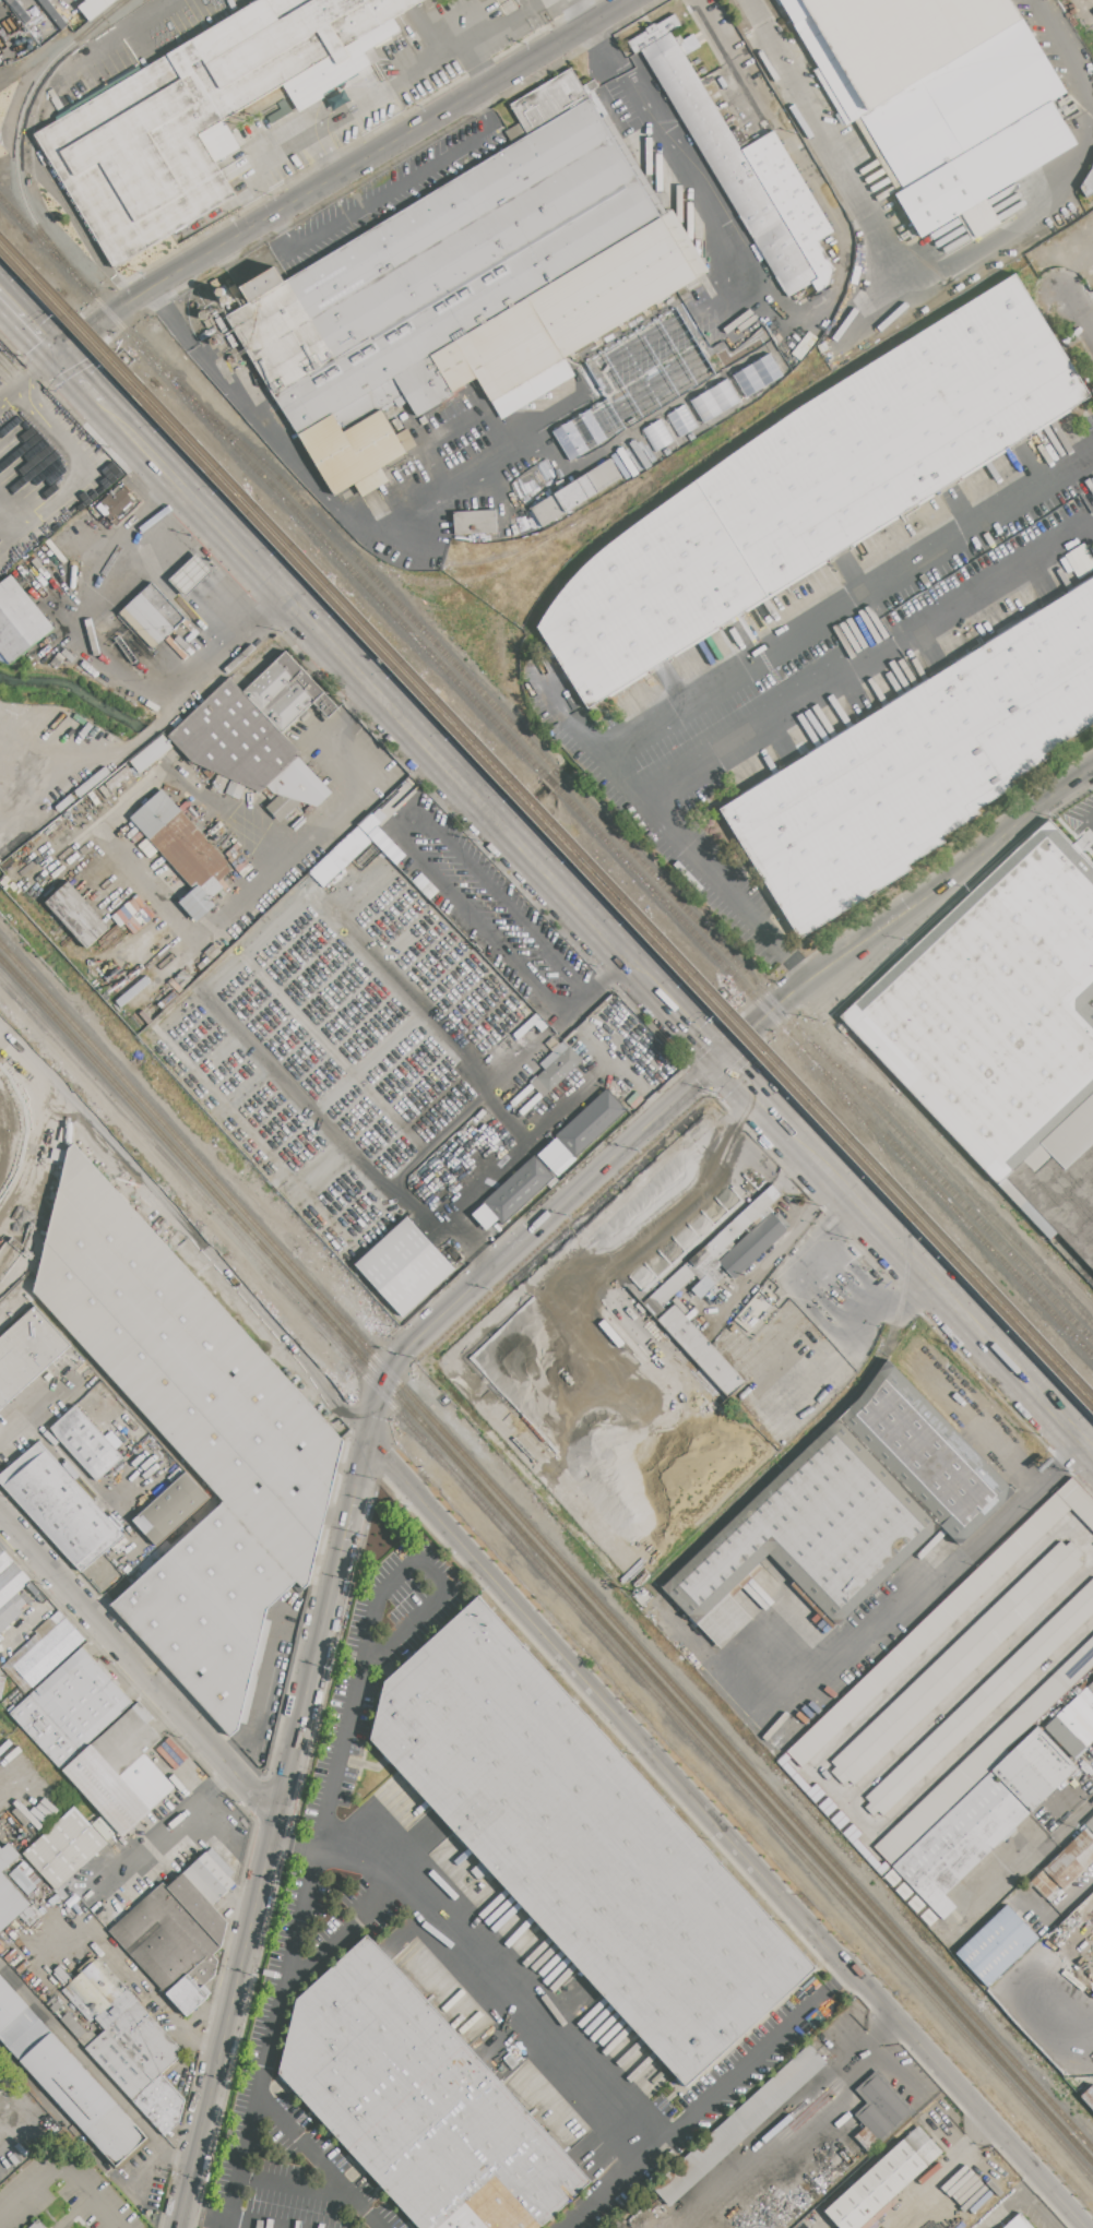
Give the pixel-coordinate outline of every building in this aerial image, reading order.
[(31,136),(258,0),(424,0),(417,4),(392,20),(408,47),(214,163),(234,196),(111,270),(31,136)] [(76,8),(85,0),(117,0),(91,23),(76,8)] [(819,68),(779,0),(1013,0),(1067,92),(1053,100),(1078,143),(986,196),(957,214),(918,237),(892,192),(896,190),(855,119),(846,124),(813,70),(819,68)] [(640,49),(674,28),(744,150),(774,132),(832,233),(818,241),(833,267),(829,285),(797,305),(792,295),(788,297),(640,49)] [(571,68),(698,279),(565,359),(575,377),(502,420),(476,378),(453,393),(454,395),(418,417),(408,401),(383,416),(405,452),(380,467),(389,481),(363,497),(355,482),(334,496),(226,315),(528,134),(510,105),(571,68)] [(1091,169),(1092,164),(1092,192),(1084,198),(1079,189),(1091,169)] [(957,214),(986,196),(1000,221),(971,238),(957,214)] [(1091,395),(590,706),(538,624),(551,606),(566,585),(601,552),(627,529),(664,504),(710,468),(753,438),(1015,275),(1091,395)] [(783,377),(770,353),(733,373),(745,397),(783,377)] [(740,402),(728,379),(690,399),(703,422),(740,402)] [(655,451),(672,441),(659,419),(643,429),(655,451)] [(531,509),(610,460),(622,478),(543,528),(531,509)] [(119,522),(100,501),(122,481),(141,502),(119,522)] [(496,511),(497,533),(455,535),(454,513),(496,511)] [(169,580),(197,553),(213,571),(186,597),(169,580)] [(10,664),(0,653),(0,585),(12,575),(55,628),(10,664)] [(720,809),(1092,577),(1092,725),(1045,754),(1048,759),(1010,783),(1012,786),(976,808),(979,813),(942,836),(947,844),(908,867),(911,870),(799,939),(720,809)] [(152,583),(186,619),(153,650),(119,615),(152,583)] [(230,678),(243,691),(286,651),(324,692),(282,732),(301,753),(298,756),(332,793),(317,807),(300,801),(281,820),(268,807),(280,795),(266,786),(260,793),(246,786),(240,801),(224,795),(230,779),(190,763),(167,736),(230,678)] [(130,818),(163,788),(228,861),(225,863),(231,871),(207,892),(197,881),(191,885),(130,818)] [(1046,819),(1092,866),(1092,1001),(1089,1005),(1092,1010),(1092,1266),(1059,1230),(1050,1240),(841,1016),(1046,819)] [(46,903),(69,882),(109,926),(86,948),(46,903)] [(180,902),(198,885),(215,905),(197,921),(180,902)] [(532,1083),(546,1070),(539,1063),(565,1040),(583,1060),(545,1097),(532,1083)] [(557,1136),(573,1154),(575,1157),(627,1110),(607,1088),(556,1136),(557,1136)] [(537,1155),(557,1136),(573,1154),(553,1172),(537,1155)] [(72,1143),(343,1437),(313,1587),(302,1595),(296,1583),(265,1607),(242,1726),(229,1739),(110,1606),(224,1501),(34,1292),(72,1143)] [(499,1218),(485,1203),(537,1155),(553,1172),(556,1176),(504,1224),(499,1218)] [(745,1380),(727,1395),(643,1303),(773,1184),(783,1195),(715,1256),(720,1261),(721,1263),(715,1267),(723,1276),(714,1284),(706,1275),(700,1282),(694,1276),(663,1306),(668,1311),(676,1304),(745,1380)] [(473,1214),(485,1203),(499,1218),(487,1230),(473,1214)] [(721,1263),(720,1261),(772,1213),(788,1229),(735,1278),(721,1263)] [(355,1264),(409,1215),(459,1268),(405,1318),(355,1264)] [(72,1346),(0,1411),(0,1338),(35,1306),(72,1346)] [(662,1587),(894,1362),(1019,1491),(961,1548),(940,1527),(837,1627),(770,1556),(729,1595),(752,1619),(721,1648),(662,1587)] [(50,1428),(75,1405),(123,1457),(98,1480),(50,1428)] [(83,1573),(0,1483),(0,1476),(38,1440),(124,1535),(83,1573)] [(134,1520),(186,1473),(210,1498),(157,1546),(134,1520)] [(1072,1478),(1092,1500),(1092,1531),(1072,1509),(803,1767),(787,1751),(1072,1478)] [(222,1501),(215,1494),(196,1511),(195,1511),(154,1548),(162,1556),(222,1501)] [(854,1785),(832,1763),(1059,1541),(1081,1563),(854,1785)] [(17,1593),(0,1609),(0,1546),(32,1581),(17,1593)] [(866,1796),(1092,1578),(1092,1613),(883,1814),(866,1796)] [(31,1592),(35,1587),(44,1597),(39,1601),(31,1592)] [(24,1613),(0,1634),(0,1609),(17,1593),(27,1604),(21,1610),(24,1613)] [(476,1598),(815,1970),(687,2086),(372,1741),(384,1682),(476,1598)] [(86,1639),(26,1693),(2,1666),(37,1634),(35,1631),(59,1609),(86,1639)] [(874,1847),(1092,1636),(1092,1665),(1006,1749),(1010,1753),(990,1772),(892,1867),(874,1847)] [(60,1768),(11,1713),(86,1646),(135,1702),(60,1768)] [(1080,1694),(1092,1682),(1092,1707),(1080,1694)] [(1080,1694),(1092,1707),(1092,1731),(1068,1705),(1080,1694)] [(121,1774),(93,1743),(140,1702),(154,1717),(147,1723),(162,1738),(145,1753),(121,1774)] [(1068,1705),(1092,1731),(1092,1740),(1085,1747),(1057,1717),(1068,1705)] [(1045,1728),(1057,1717),(1085,1747),(1074,1758),(1045,1728)] [(990,1772),(1010,1753),(1038,1726),(1078,1766),(1030,1812),(990,1772)] [(63,1771),(93,1743),(121,1774),(153,1810),(122,1836),(118,1832),(103,1814),(63,1771)] [(153,1810),(121,1774),(145,1753),(166,1776),(173,1771),(183,1782),(153,1810)] [(892,1867),(990,1772),(1030,1812),(946,1893),(959,1906),(943,1920),(892,1867)] [(23,1854),(76,1807),(92,1824),(106,1840),(109,1843),(56,1891),(23,1854)] [(106,1840),(92,1824),(103,1814),(118,1832),(106,1840)] [(1084,1823),(1092,1815),(1092,1832),(1084,1823)] [(1083,1831),(1092,1840),(1092,1862),(1050,1903),(1030,1882),(1083,1831)] [(20,1915),(0,1932),(0,1847),(1,1848),(10,1842),(21,1854),(2,1871),(32,1904),(20,1915)] [(213,1905),(183,1873),(213,1846),(235,1870),(229,1875),(237,1883),(213,1905)] [(24,1861),(43,1882),(28,1895),(10,1874),(24,1861)] [(167,1887),(183,1873),(213,1905),(236,1931),(219,1945),(167,1887)] [(109,1930),(163,1883),(167,1887),(219,1945),(189,1974),(201,1987),(205,1982),(215,1993),(188,2017),(109,1930)] [(32,1904),(41,1916),(29,1927),(20,1915),(32,1904)] [(955,1953),(1006,1905),(1039,1939),(988,1988),(955,1953)] [(595,2183),(547,2227),(424,2227),(275,2074),(295,2003),(366,1937),(595,2183)] [(128,1989),(95,2018),(91,2023),(62,1991),(99,1957),(128,1989)] [(28,2006),(0,2032),(0,1975),(28,2006)] [(106,2029),(95,2018),(128,1989),(138,2001),(106,2029)] [(98,2037),(86,2048),(46,2003),(55,1997),(86,2032),(94,2032),(98,2037)] [(132,2099),(86,2048),(98,2037),(106,2029),(138,2001),(185,2053),(161,2074),(132,2099)] [(21,2061),(0,2038),(0,2032),(28,2006),(52,2033),(21,2061)] [(52,2033),(117,2105),(84,2133),(21,2061),(52,2033)] [(809,2044),(827,2063),(670,2205),(653,2185),(809,2044)] [(882,2142),(880,2141),(867,2125),(856,2113),(868,2104),(856,2089),(878,2070),(916,2111),(882,2142)] [(132,2099),(161,2074),(185,2100),(180,2122),(165,2136),(132,2099)] [(1080,2097),(1092,2085),(1092,2111),(1080,2097)] [(117,2105),(147,2138),(116,2168),(84,2133),(117,2105)] [(880,2141),(783,2227),(753,2227),(867,2125),(880,2141)] [(943,2152),(858,2227),(840,2227),(824,2211),(919,2125),(943,2152)] [(1021,2213),(1035,2227),(1004,2227),(1021,2213)] [(39,2219),(47,2227),(30,2227),(39,2219)]
